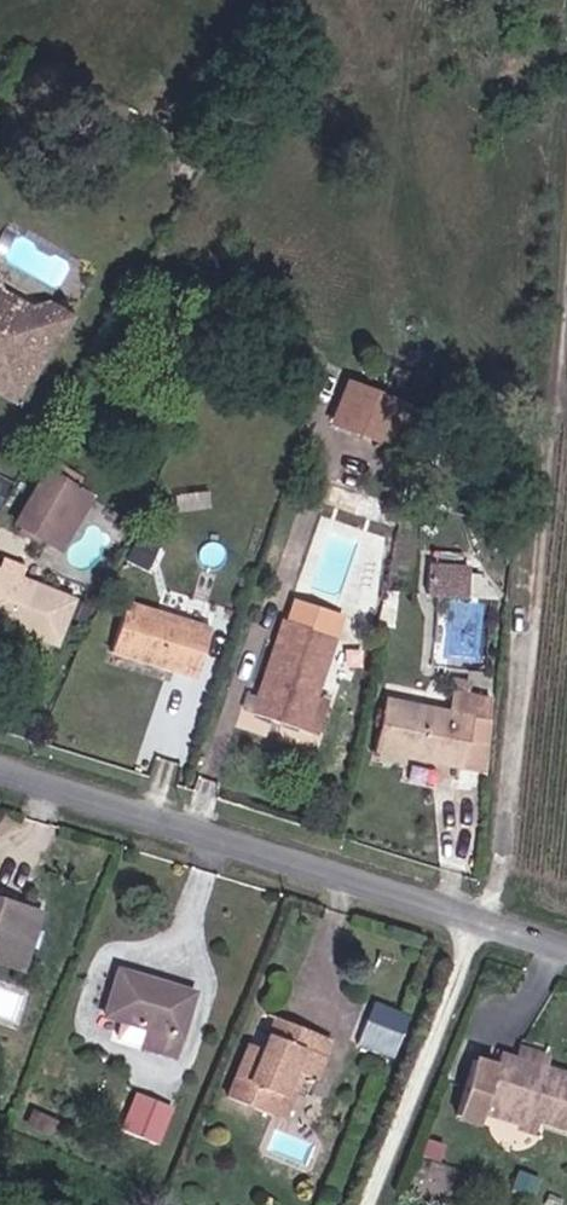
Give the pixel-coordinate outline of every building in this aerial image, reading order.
[(15,400),(25,381),(33,376),(40,361),(38,355),(52,330),(33,319),(35,315),(26,309),(14,300),(0,295),(0,391),(15,400)] [(33,319),(52,330),(60,334),(71,315),(47,303),(26,309),(35,315),(33,319)] [(349,382),(348,385),(401,407),(402,405),(349,382)] [(401,407),(348,385),(332,423),(385,446),(401,407)] [(388,446),(403,452),(415,421),(400,415),(388,446)] [(54,456),(45,471),(57,478),(66,463),(54,456)] [(57,478),(45,471),(14,523),(48,543),(79,491),(57,478)] [(0,479),(0,509),(13,486),(0,479)] [(79,491),(48,543),(59,549),(90,497),(79,491)] [(473,565),(430,563),(429,593),(471,595),(473,565)] [(54,645),(73,601),(0,571),(0,623),(54,645)] [(372,581),(359,583),(356,594),(362,602),(374,601),(379,590),(372,581)] [(109,656),(195,682),(212,628),(126,601),(109,656)] [(292,614),(289,622),(328,635),(331,627),(292,614)] [(328,635),(289,622),(283,620),(258,696),(252,713),(251,715),(303,732),(316,692),(334,637),(328,635)] [(473,720),(477,696),(450,691),(446,710),(384,696),(373,753),(482,775),(488,721),(473,720)] [(316,692),(303,732),(315,735),(328,696),(316,692)] [(243,711),(252,713),(258,696),(249,693),(243,711)] [(473,720),(488,721),(490,699),(477,696),(473,720)] [(25,962),(41,915),(0,901),(0,954),(25,962)] [(22,971),(25,962),(0,954),(0,964),(22,971)] [(149,1030),(143,1048),(174,1058),(193,995),(118,972),(104,1017),(149,1030)] [(394,1056),(410,1017),(374,1003),(358,1042),(394,1056)] [(273,1117),(292,1071),(301,1074),(314,1080),(331,1038),(276,1015),(262,1049),(249,1044),(226,1099),(273,1117)] [(497,1109),(539,1122),(566,1130),(566,1076),(498,1055),(494,1068),(471,1061),(453,1116),(476,1123),(482,1104),(497,1109)] [(292,1071),(273,1117),(283,1121),(301,1074),(292,1071)] [(136,1094),(121,1132),(157,1147),(172,1109),(136,1094)] [(539,1122),(497,1109),(495,1116),(537,1129),(539,1122)]
